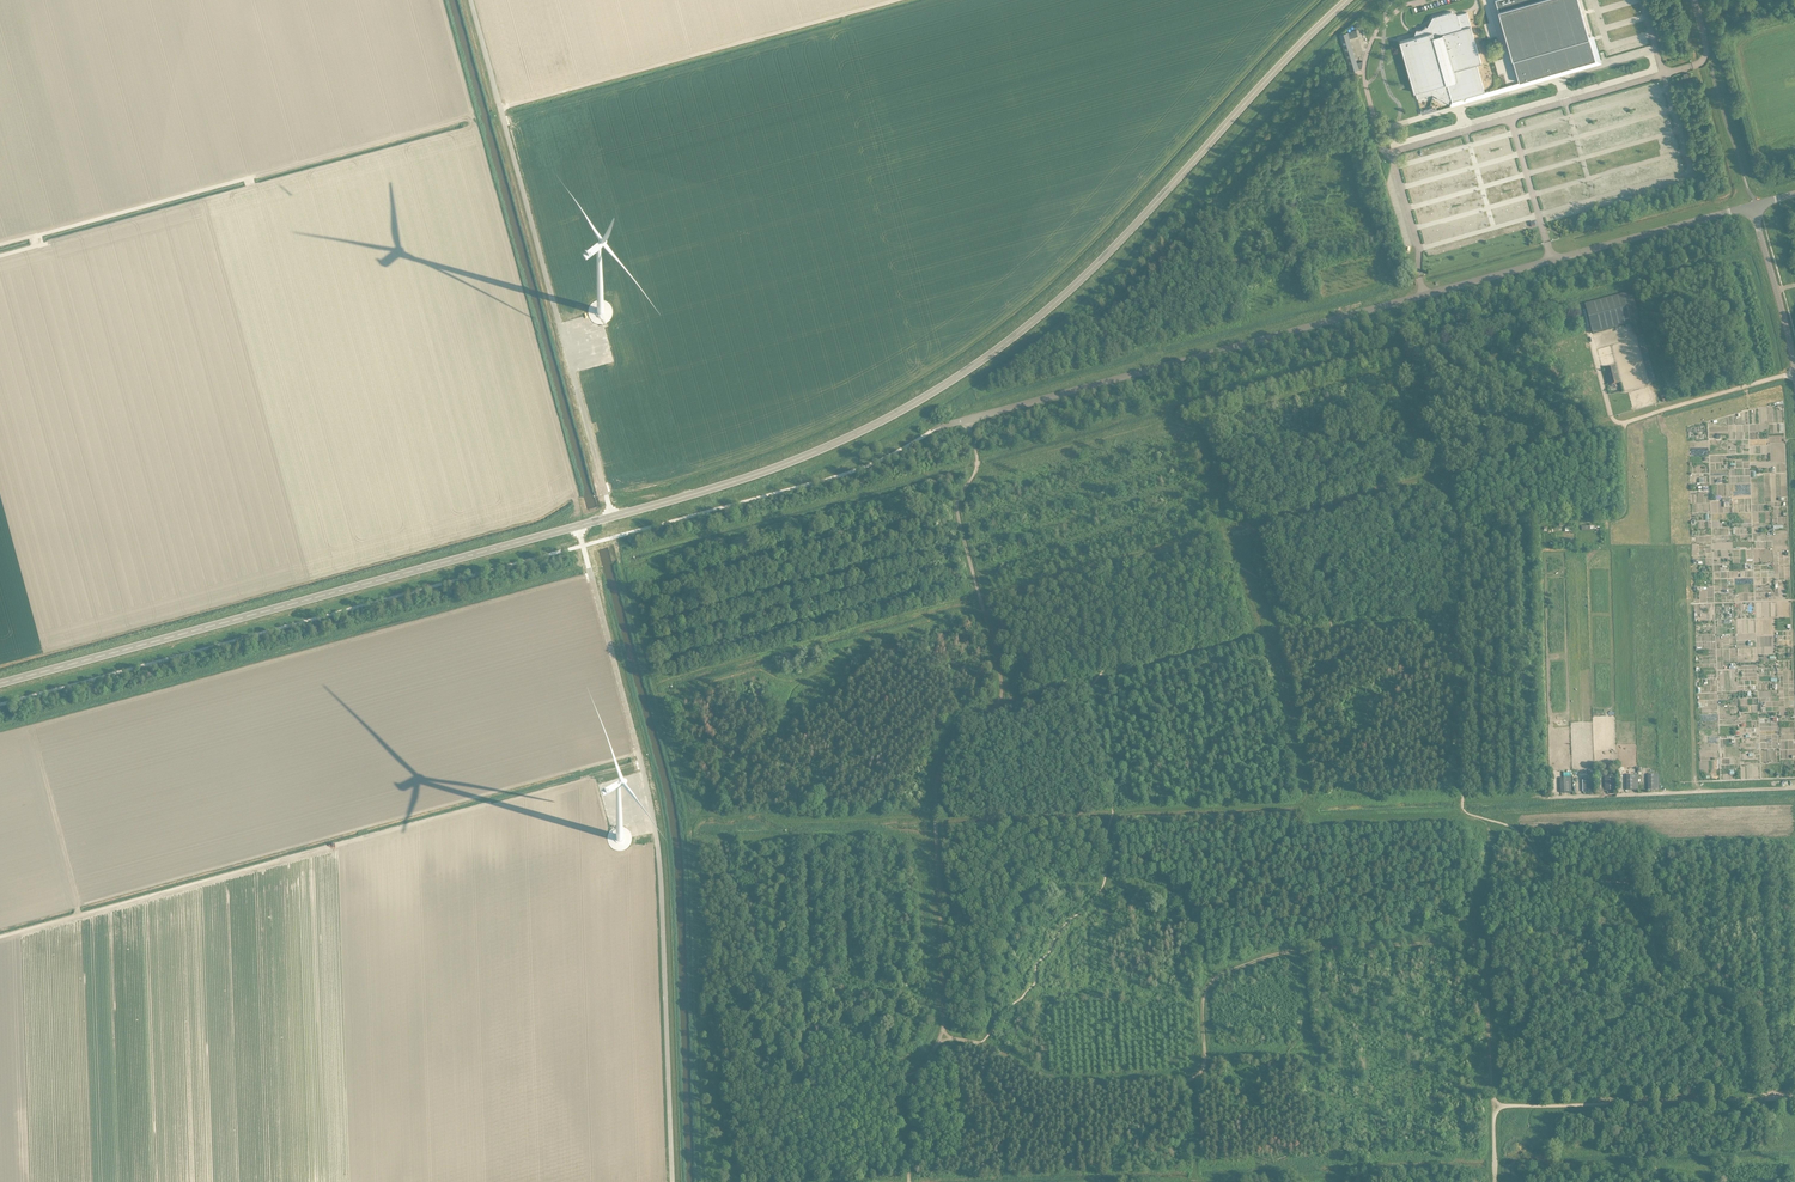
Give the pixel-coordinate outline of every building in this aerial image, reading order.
[(1518,81),(1595,59),(1578,0),(1495,0),(1518,81)] [(1414,91),(1415,91),(1416,98),(1431,93),(1449,103),(1449,104),(1450,104),(1451,101),(1461,98),(1464,100),(1464,99),(1465,97),(1484,91),(1476,64),(1480,62),(1466,11),(1456,14),(1450,11),(1432,16),(1426,26),(1425,25),(1424,26),(1423,26),(1422,27),(1421,28),(1420,28),(1419,28),(1418,29),(1416,29),(1415,28),(1415,29),(1416,29),(1413,36),(1399,40),(1414,91)] [(1347,31),(1339,34),(1350,71),(1361,67),(1362,60),(1356,62),(1349,38),(1357,35),(1355,29),(1347,31)] [(1584,305),(1592,334),(1638,321),(1631,292),(1584,305)] [(1654,380),(1647,353),(1642,354),(1649,381),(1654,380)] [(1615,368),(1604,371),(1608,384),(1618,381),(1615,368)] [(1638,391),(1626,394),(1630,407),(1638,404),(1636,395),(1639,394),(1638,391)] [(1647,790),(1658,790),(1658,775),(1647,775),(1647,790)] [(1606,791),(1616,791),(1616,776),(1605,777),(1606,791)] [(1626,790),(1637,790),(1636,776),(1626,776),(1626,790)] [(1583,792),(1594,792),(1593,777),(1583,777),(1583,792)] [(1560,793),(1571,792),(1570,778),(1559,778),(1560,793)]
